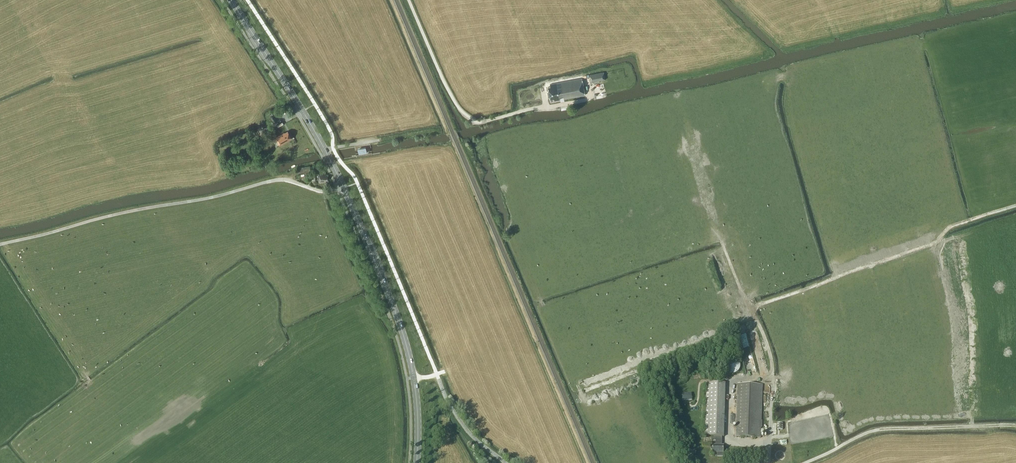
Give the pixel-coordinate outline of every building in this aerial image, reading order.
[(605,79),(604,71),(589,74),(591,82),(605,79)] [(584,95),(581,78),(560,82),(549,84),(550,87),(547,87),(549,99),(553,98),(554,100),(584,95)] [(284,132),(276,137),(280,145),(289,140),(288,140),(292,138),(288,131),(284,133),(284,132)] [(311,172),(310,166),(298,168),(299,175),(311,172)] [(326,176),(326,174),(314,174),(314,179),(317,179),(317,178),(318,178),(318,181),(320,182),(326,182),(326,180),(328,180),(328,176),(326,176)] [(729,359),(728,360),(727,361),(726,362),(725,363),(725,365),(725,367),(725,368),(725,369),(726,370),(727,372),(728,372),(730,373),(731,374),(732,374),(734,373),(735,373),(737,372),(739,370),(739,369),(740,367),(740,366),(740,364),(739,362),(738,361),(736,360),(736,359),(734,359),(732,358),(731,358),(729,359)] [(725,383),(707,383),(705,435),(713,436),(713,440),(715,440),(715,445),(712,444),(712,453),(717,453),(717,457),(723,457),(723,445),(721,445),(722,436),(723,436),(725,383)] [(762,385),(737,384),(735,436),(761,437),(762,385)]
